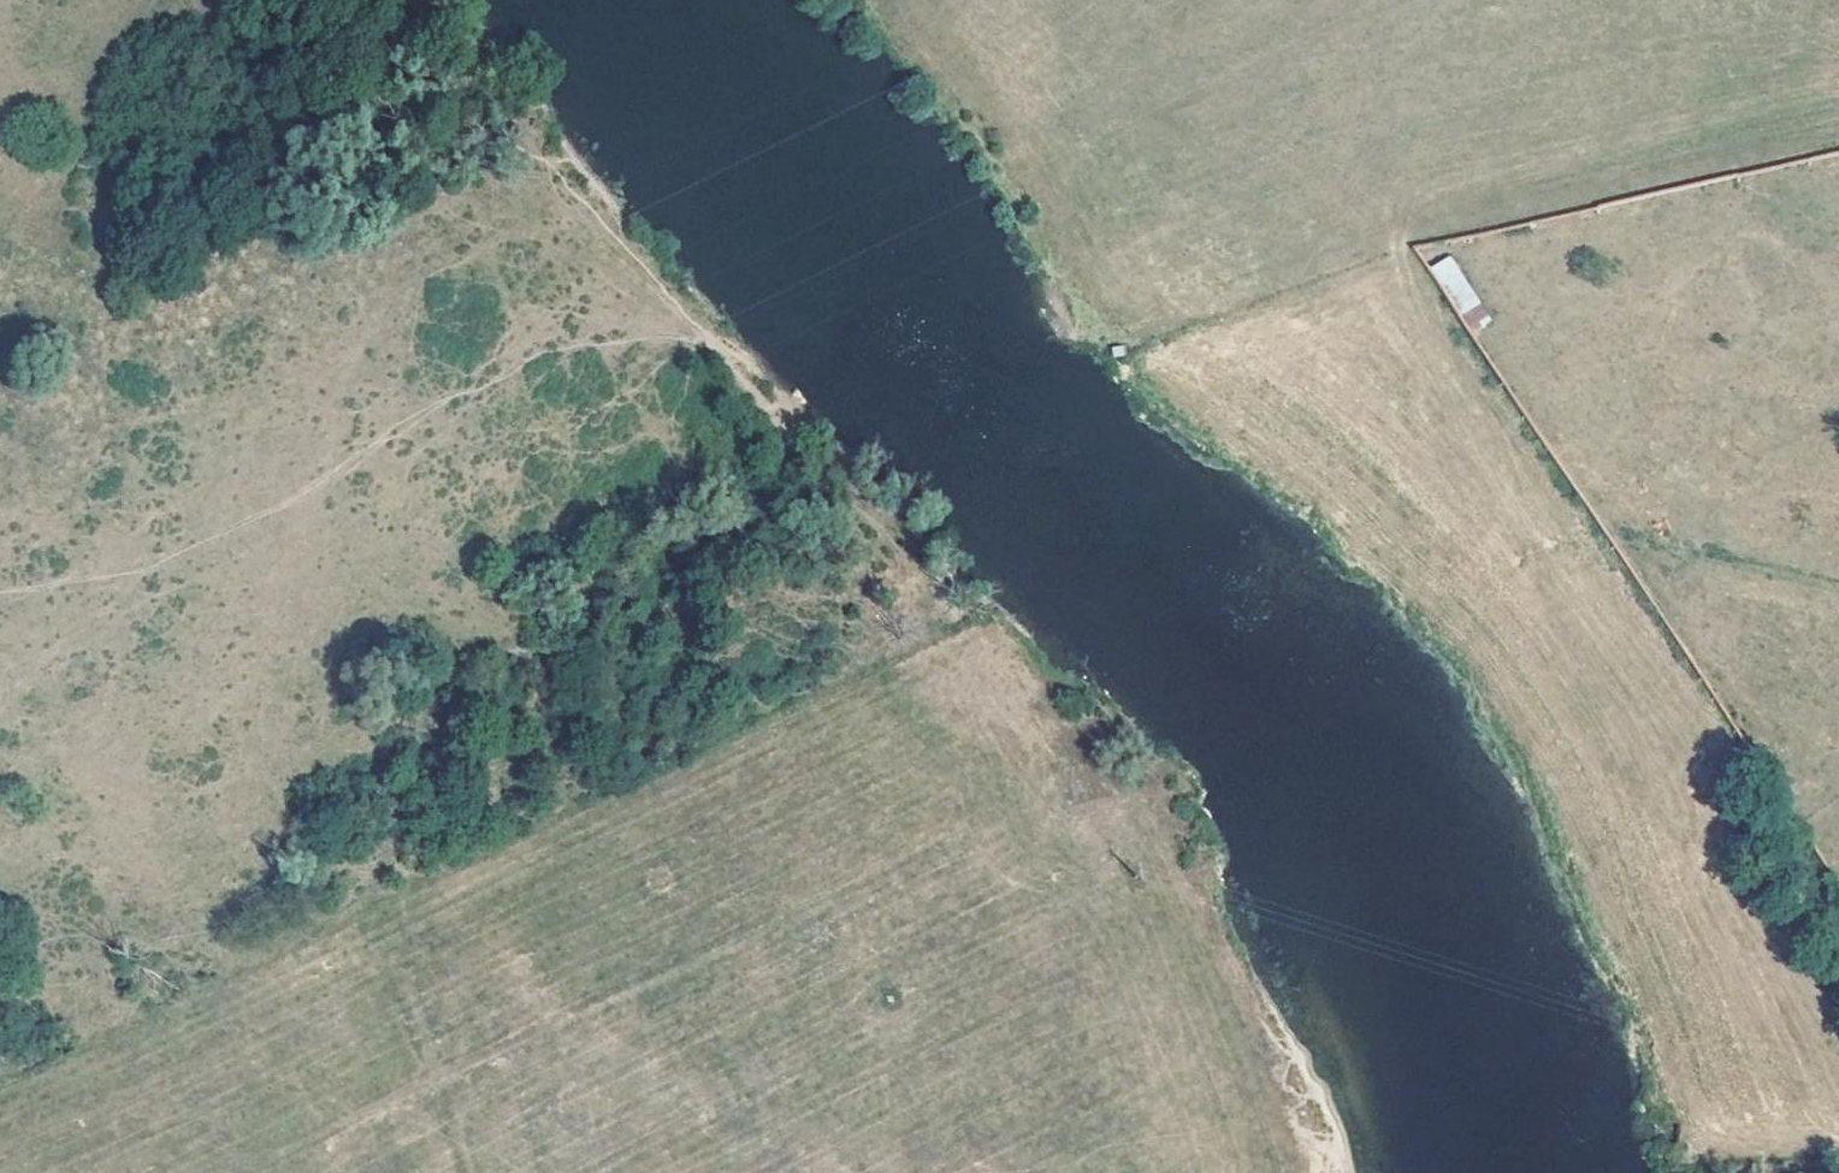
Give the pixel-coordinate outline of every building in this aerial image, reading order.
[(1456,315),(1479,303),(1453,254),(1430,266),(1456,315)] [(1481,304),(1460,318),(1471,333),(1491,320),(1481,304)]
